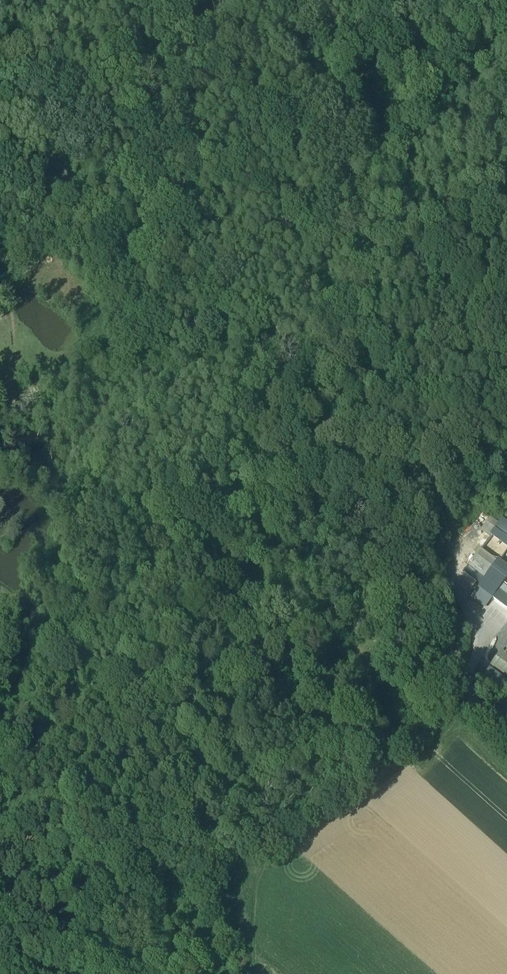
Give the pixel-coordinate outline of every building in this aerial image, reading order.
[(481,527),(491,534),(500,522),(490,515),(481,527)] [(491,534),(506,546),(506,519),(504,517),(491,534)] [(482,546),(463,570),(477,580),(473,586),(476,588),(472,594),(486,604),(493,595),(506,606),(506,589),(500,584),(506,574),(506,565),(482,546)] [(498,688),(506,676),(506,649),(504,647),(482,676),(498,688)]
